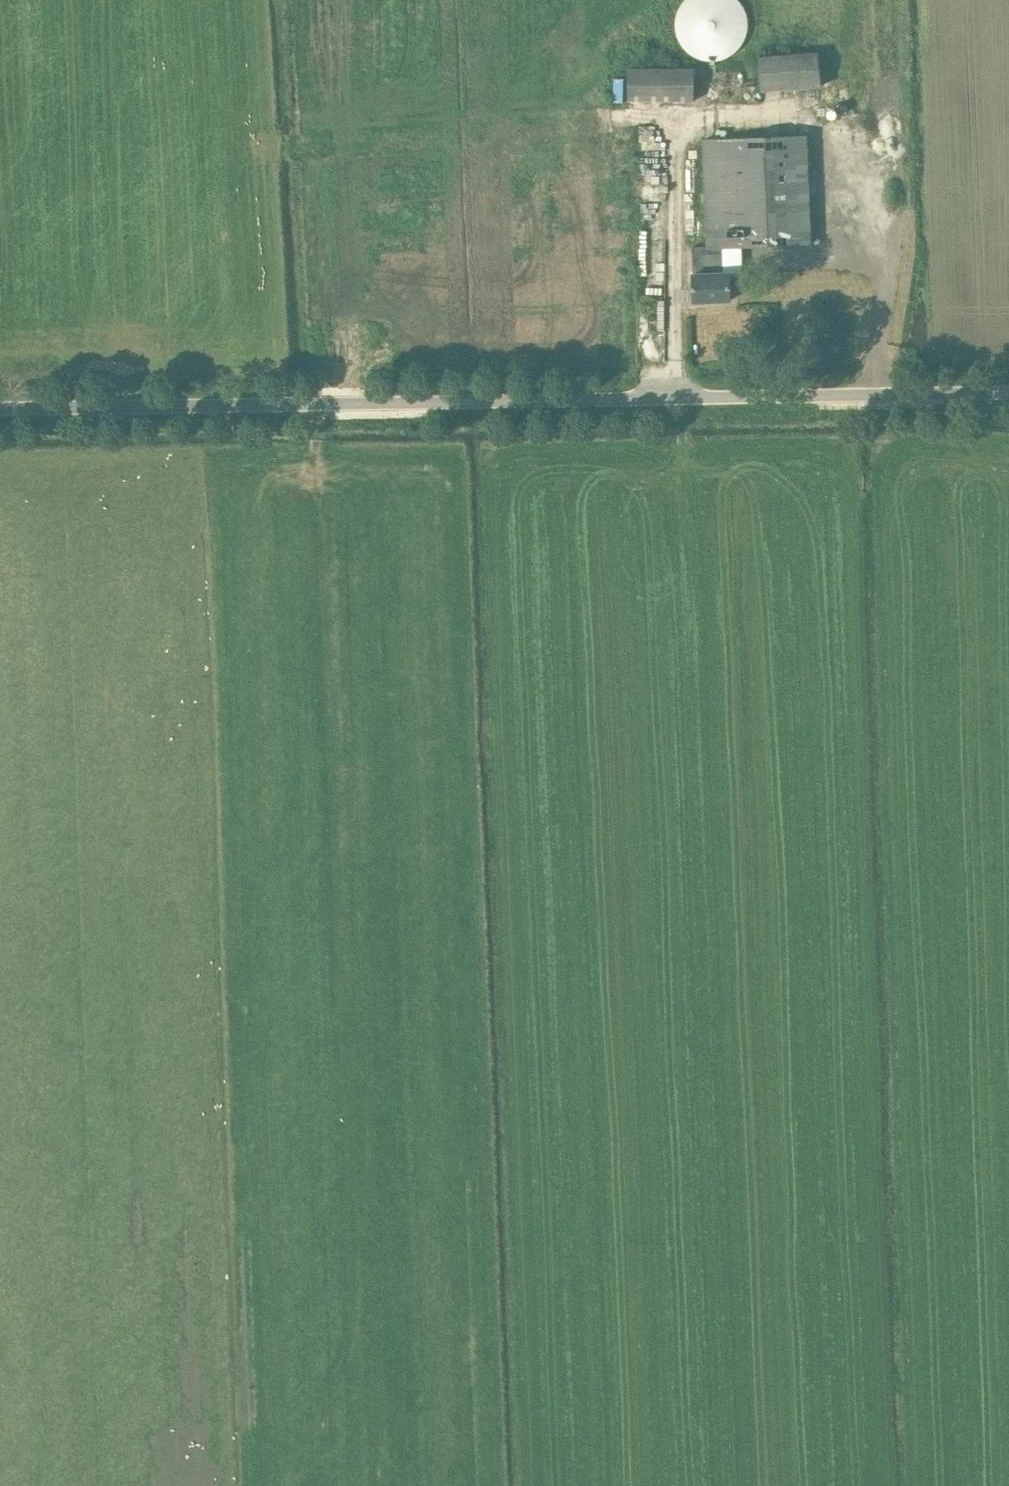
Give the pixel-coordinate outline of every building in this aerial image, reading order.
[(723,59),(733,55),(740,48),(746,39),(749,29),(748,19),(745,9),(740,0),(685,0),(684,1),(679,10),(676,20),(676,30),(680,40),(685,49),(693,55),(703,59),(713,61),(723,59)] [(823,86),(820,50),(758,56),(762,91),(823,86)] [(694,101),(695,67),(628,67),(628,101),(694,101)] [(692,246),(693,274),(694,301),(731,299),(730,272),(725,272),(724,248),(812,244),(808,134),(702,138),(706,245),(692,246)]
